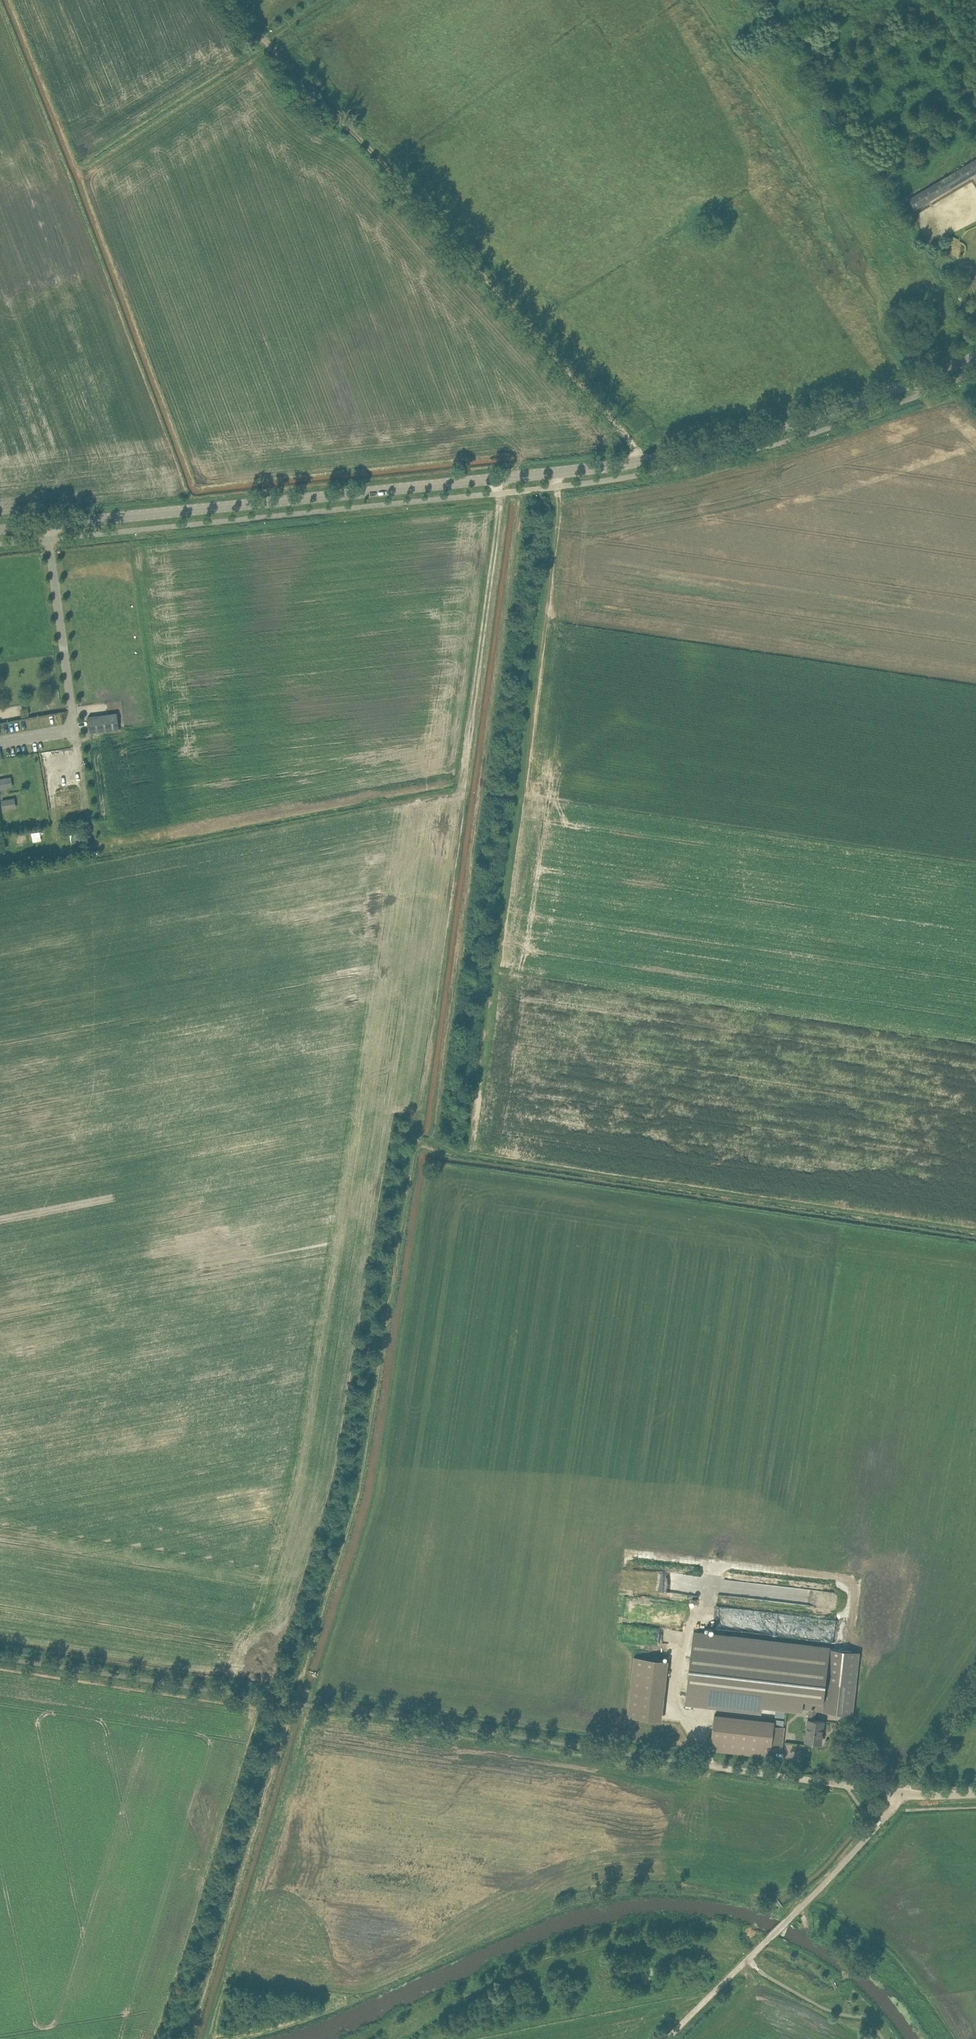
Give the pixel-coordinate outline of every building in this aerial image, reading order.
[(909,198),(916,209),(975,173),(975,158),(909,198)] [(118,729),(116,713),(88,716),(90,733),(118,729)] [(10,799),(2,800),(3,809),(11,808),(10,799)] [(51,839),(52,848),(69,847),(69,838),(51,839)] [(634,1568),(633,1587),(642,1587),(642,1568),(634,1568)] [(858,1651),(694,1632),(686,1702),(762,1710),(763,1704),(809,1709),(808,1719),(806,1741),(821,1743),(823,1721),(815,1720),(816,1710),(851,1714),(858,1651)] [(635,1656),(634,1666),(665,1669),(666,1660),(635,1656)] [(783,1725),(786,1711),(775,1709),(773,1724),(783,1725)] [(774,1725),(772,1749),(782,1750),(785,1726),(774,1725)]
